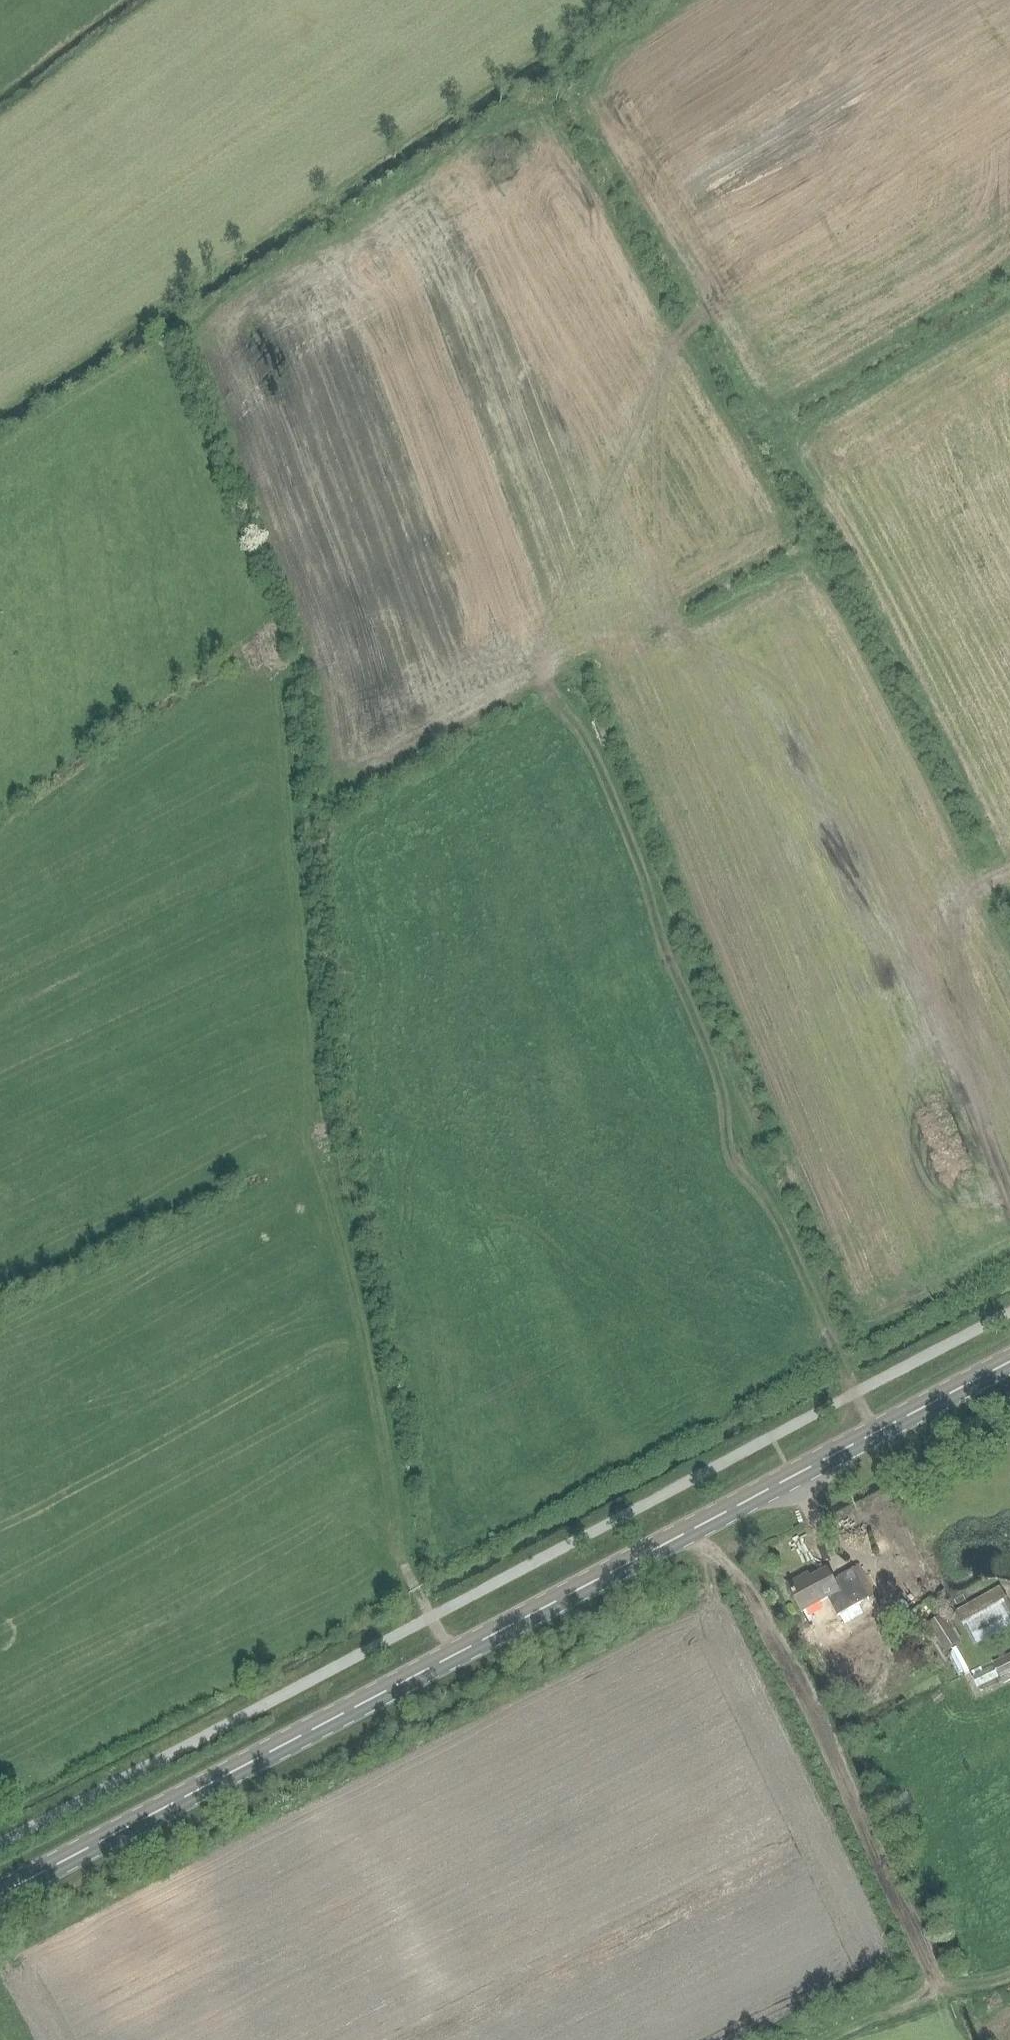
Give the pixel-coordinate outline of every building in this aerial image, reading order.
[(827,1599),(837,1616),(869,1600),(854,1571),(833,1582),(827,1571),(811,1580),(808,1575),(788,1586),(802,1612),(827,1599)] [(975,1646),(1009,1626),(1009,1611),(1009,1602),(1002,1587),(956,1613),(975,1646)] [(959,1642),(941,1615),(928,1624),(945,1651),(959,1642)] [(994,1663),(1001,1678),(1009,1674),(1009,1656),(994,1663)]
